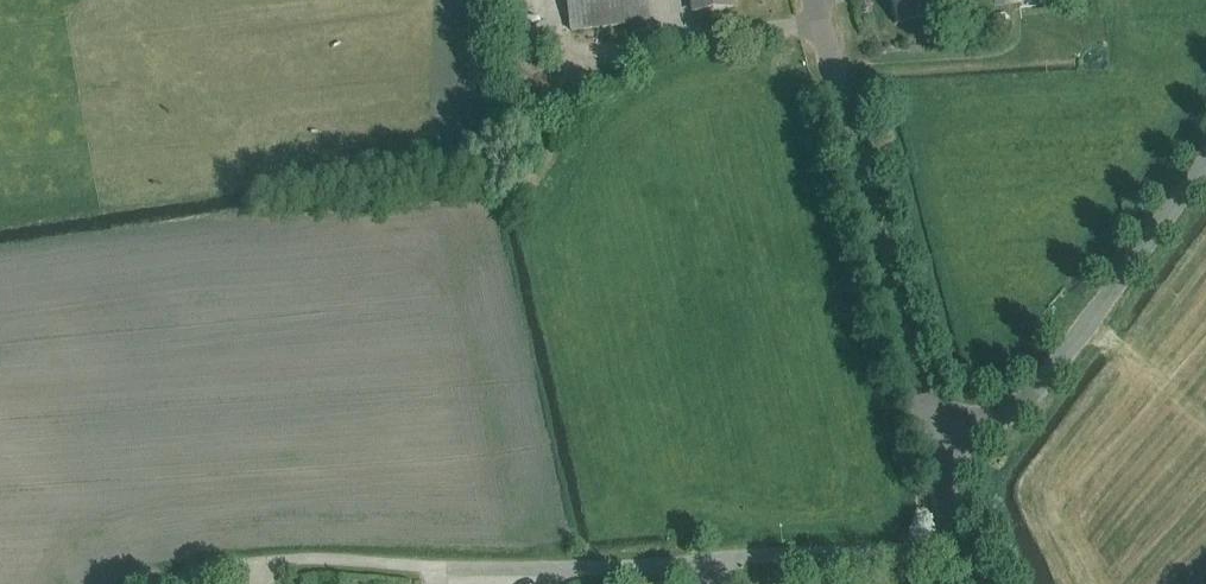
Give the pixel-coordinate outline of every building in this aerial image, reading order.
[(573,32),(651,23),(649,0),(569,0),(573,32)] [(696,13),(734,9),(733,0),(694,0),(696,13)] [(897,21),(915,16),(916,20),(938,14),(935,1),(938,0),(892,0),(897,21)]
